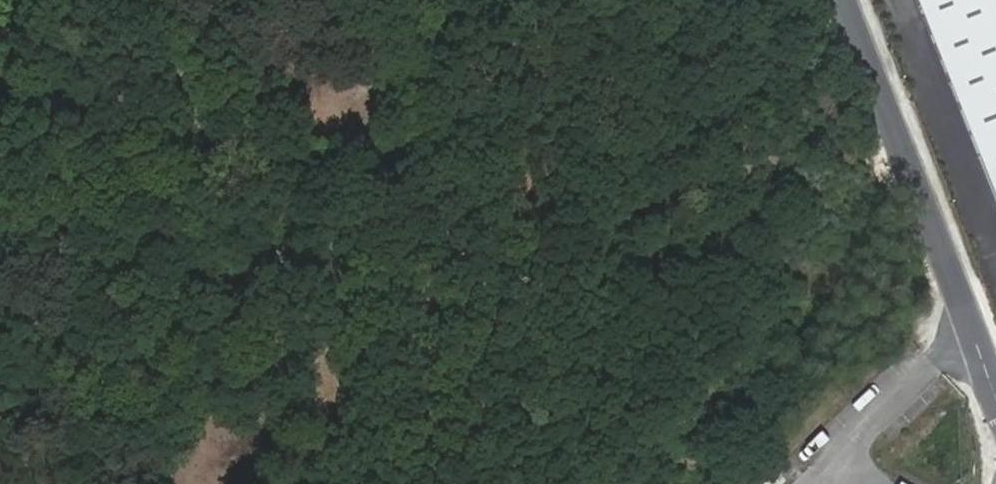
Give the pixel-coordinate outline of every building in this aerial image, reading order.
[(995,189),(995,0),(920,0),(995,189)]
